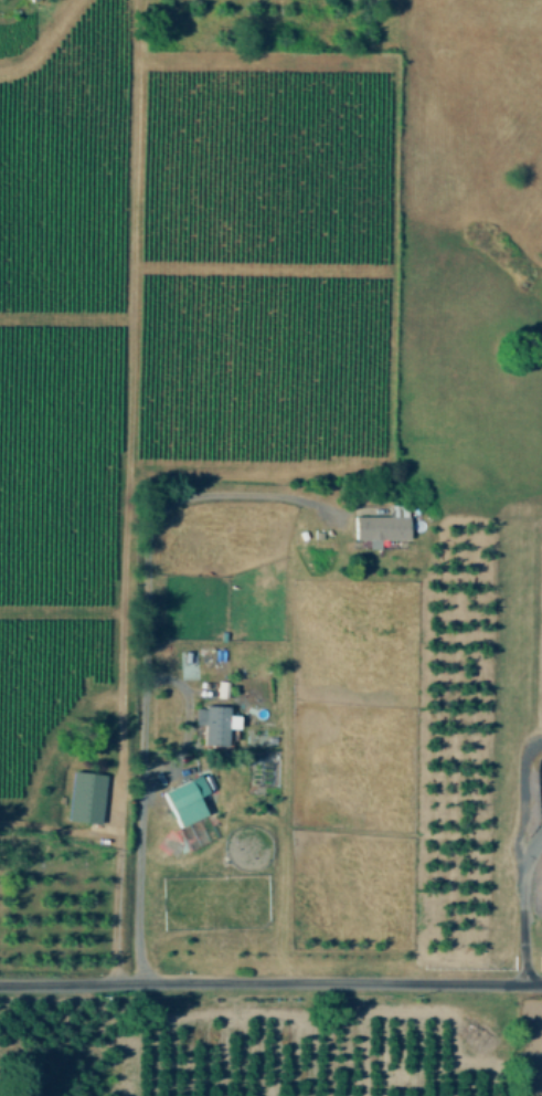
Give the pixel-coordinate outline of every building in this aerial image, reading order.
[(352,517),(352,540),(406,540),(406,506),(387,506),(387,516),(352,517)] [(225,707),(194,707),(194,726),(202,726),(201,747),(225,747),(225,707)] [(67,822),(97,825),(103,776),(73,772),(67,822)] [(160,792),(176,828),(203,815),(194,797),(204,792),(196,776),(160,792)]
